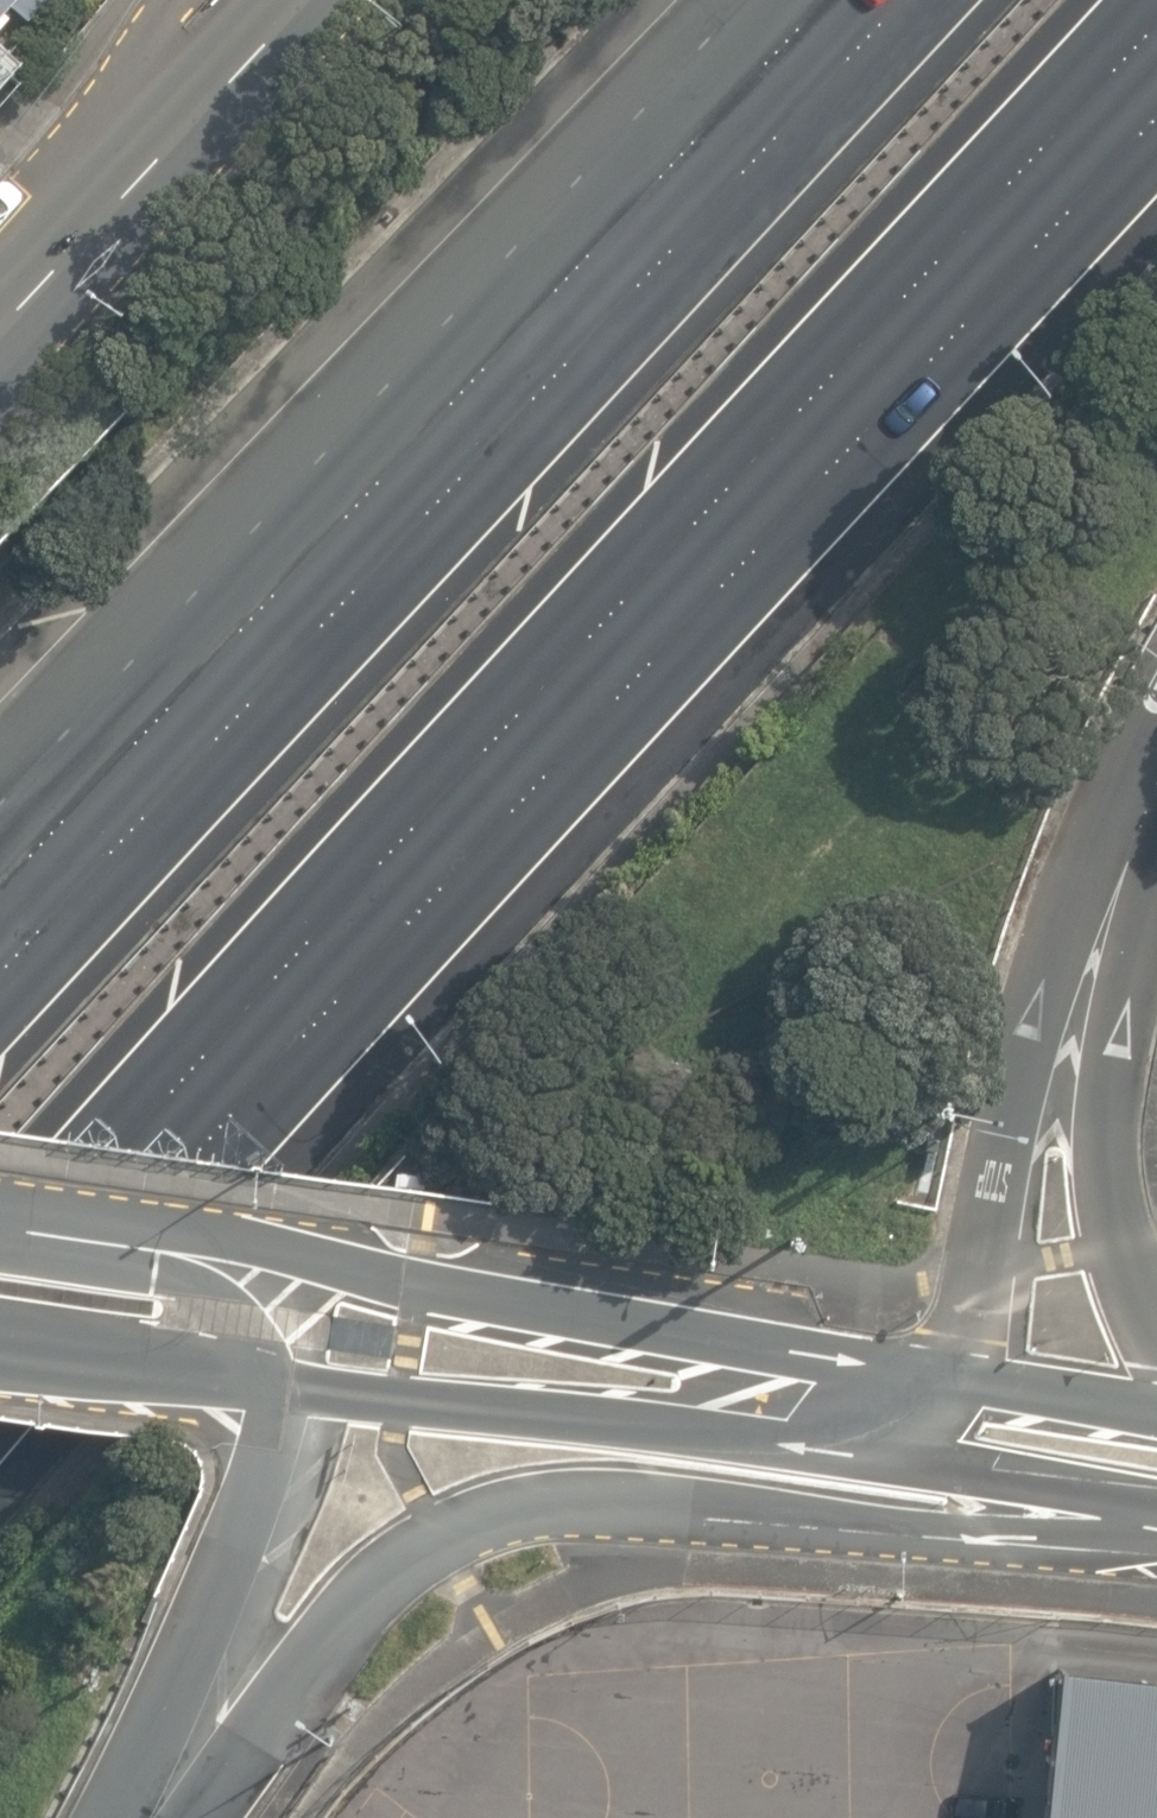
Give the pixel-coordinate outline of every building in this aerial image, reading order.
[(37,88),(1,55),(51,0),(0,0),(0,129),(37,88)] [(1066,1670),(1050,1817),(1156,1817),(1156,1680),(1066,1670)]
